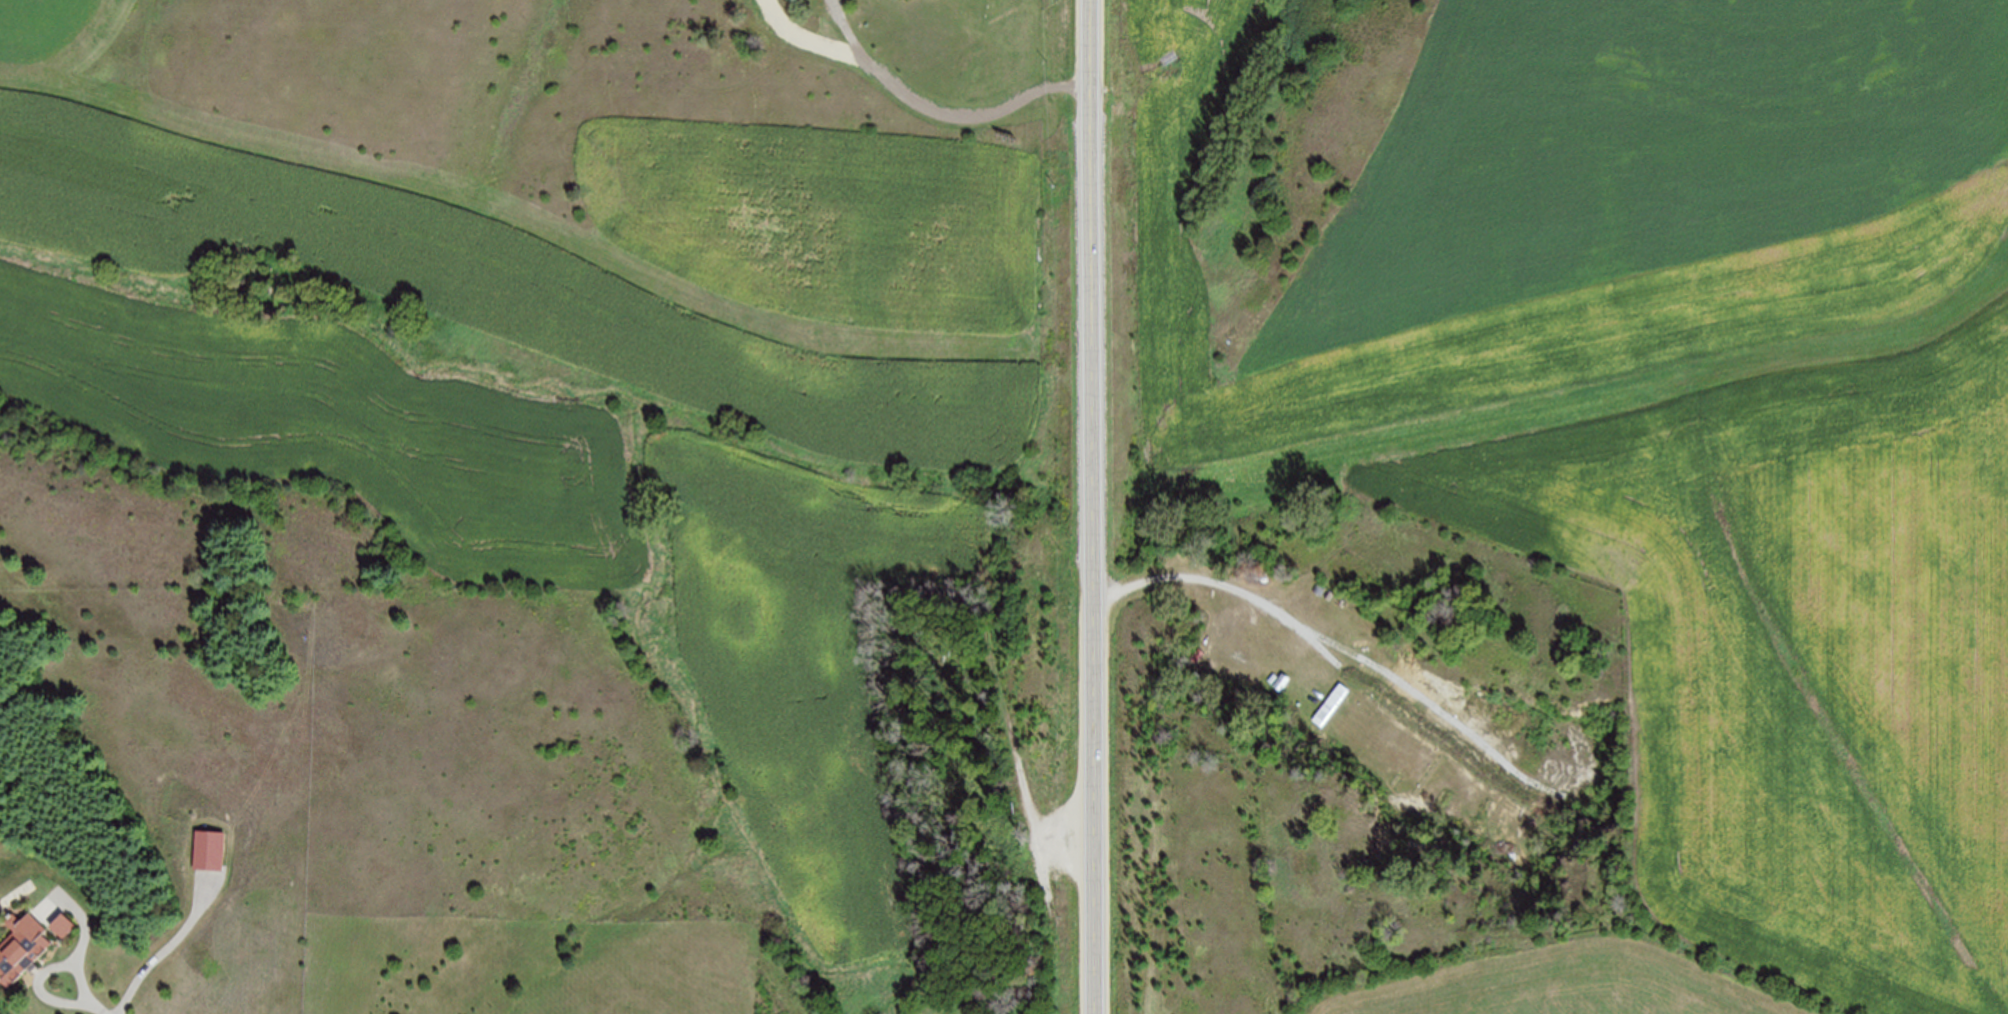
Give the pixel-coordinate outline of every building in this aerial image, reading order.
[(1323,727),(1352,692),(1342,684),(1313,719),(1323,727)] [(15,911),(6,920),(15,930),(0,944),(0,972),(5,978),(2,981),(8,987),(54,944),(44,933),(48,929),(29,909),(21,917),(15,911)] [(50,926),(62,938),(75,926),(63,913),(50,926)]
